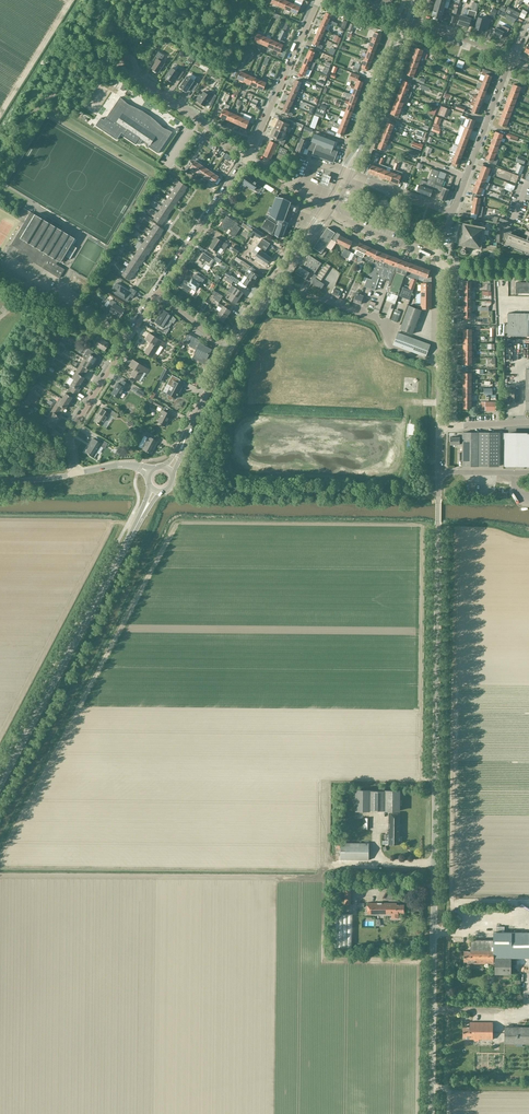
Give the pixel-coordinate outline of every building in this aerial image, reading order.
[(287,1),(284,0),(280,0),(278,6),(284,9),(287,1)] [(297,15),(300,7),(302,3),(296,0),(294,4),(291,12),(297,15)] [(291,12),(294,4),(287,1),(284,9),(291,12)] [(442,13),(444,8),(435,5),(433,11),(442,13)] [(507,9),(505,13),(517,19),(518,16),(512,13),(513,12),(507,9)] [(467,18),(461,16),(458,24),(468,27),(471,19),(474,20),(476,12),(469,10),(467,18)] [(441,19),(442,13),(433,11),(432,16),(441,19)] [(333,22),(330,19),(332,15),(326,12),(322,21),(328,23),(328,24),(332,26),(332,25),(336,26),(337,24),(333,22)] [(483,32),(484,28),(488,30),(491,19),(486,18),(486,20),(478,18),(475,29),(475,30),(479,32),(479,31),(483,32)] [(326,29),(328,24),(328,23),(322,21),(319,28),(325,31),(324,32),(328,33),(329,31),(326,29)] [(496,28),(493,34),(501,38),(504,33),(507,34),(509,29),(502,25),(502,26),(500,30),(496,28)] [(322,36),(324,32),(325,31),(319,28),(316,36),(321,39),(325,41),(326,39),(322,36)] [(277,42),(274,50),(280,53),(284,45),(280,43),(281,41),(283,38),(286,32),(282,30),(277,42)] [(372,42),(378,44),(381,35),(375,32),(372,42)] [(261,44),(264,37),(257,34),(254,41),(261,44)] [(319,44),(321,39),(316,36),(312,44),(318,46),(317,47),(322,49),(323,46),(319,44)] [(341,39),(335,36),(332,43),(338,45),(341,39)] [(267,47),(270,39),(264,37),(261,44),(267,47)] [(274,50),(277,42),(270,39),(267,47),(274,50)] [(374,53),(378,44),(372,42),(368,51),(374,53)] [(413,55),(421,57),(423,51),(416,48),(413,55)] [(312,60),(311,61),(315,64),(316,61),(312,59),(315,53),(310,50),(306,58),(312,60)] [(371,63),(374,53),(368,51),(365,60),(371,63)] [(159,52),(153,60),(156,62),(152,68),(153,69),(153,70),(156,73),(157,72),(158,73),(164,64),(161,61),(164,55),(159,52)] [(418,64),(421,57),(413,55),(411,61),(418,64)] [(306,58),(303,65),(308,68),(308,69),(312,71),(313,69),(315,64),(311,61),(312,60),(306,58)] [(368,70),(371,63),(365,60),(362,67),(362,68),(361,70),(366,72),(367,69),(368,70)] [(416,71),(418,64),(411,61),(408,68),(416,71)] [(306,74),(308,69),(308,68),(303,65),(299,73),(304,76),(304,77),(308,79),(310,76),(306,74)] [(180,78),(184,72),(178,68),(176,71),(172,68),(166,78),(172,82),(177,75),(180,78)] [(413,78),(416,71),(408,68),(406,75),(413,78)] [(244,82),(247,74),(240,71),(237,79),(244,82)] [(483,82),(489,84),(492,76),(486,74),(482,72),(482,75),(485,76),(483,81),(483,82)] [(361,90),(363,82),(358,80),(359,76),(351,73),(349,79),(357,82),(355,87),(355,88),(361,90)] [(250,85),(254,77),(247,74),(244,82),(250,85)] [(187,76),(180,87),(183,90),(186,92),(186,91),(187,92),(189,88),(194,91),(198,84),(194,81),(187,76)] [(257,88),(260,80),(254,77),(250,85),(257,88)] [(260,80),(257,88),(263,91),(267,83),(260,80)] [(298,90),(298,91),(302,93),(303,91),(299,89),(302,82),(296,80),(293,88),(298,90)] [(483,82),(483,81),(480,80),(479,82),(482,84),(480,89),(486,91),(489,84),(483,82)] [(408,91),(409,87),(415,89),(416,86),(414,85),(403,81),(401,88),(408,91)] [(511,91),(519,94),(521,87),(513,85),(511,91)] [(355,87),(351,86),(350,88),(354,90),(352,95),(358,98),(361,90),(355,88),(355,87)] [(480,89),(477,87),(476,90),(480,91),(478,96),(477,97),(483,99),(486,91),(480,89)] [(296,96),(298,91),(298,90),(293,88),(289,96),(295,98),(294,99),(298,101),(299,98),(296,96)] [(401,88),(398,94),(406,97),(409,99),(412,92),(408,91),(401,88)] [(516,101),(519,94),(511,91),(508,98),(516,101)] [(213,105),(217,96),(211,92),(209,95),(204,92),(202,95),(200,94),(197,99),(198,101),(198,102),(205,107),(208,102),(213,105)] [(355,105),(358,98),(352,95),(348,93),(348,94),(344,92),(343,95),(351,98),(349,102),(349,103),(355,105)] [(406,97),(398,94),(396,101),(403,104),(407,105),(409,99),(406,97)] [(474,95),(473,97),(477,99),(475,104),(480,107),(483,99),(477,97),(478,96),(474,95)] [(292,104),(294,99),(295,98),(289,96),(286,103),(291,106),(291,107),(295,109),(296,106),(292,104)] [(148,147),(158,153),(172,132),(164,128),(162,127),(150,116),(143,112),(129,105),(127,103),(120,97),(104,121),(101,118),(96,126),(117,140),(121,133),(124,135),(123,136),(123,135),(123,136),(136,145),(136,144),(136,143),(139,145),(143,140),(150,145),(148,147)] [(514,107),(516,101),(508,98),(506,104),(514,107)] [(349,103),(349,102),(346,101),(345,103),(348,105),(346,110),(352,113),(355,105),(349,103)] [(401,110),(403,104),(396,101),(393,107),(401,110)] [(289,112),(291,107),(291,106),(286,103),(282,111),(288,113),(287,114),(292,116),(293,114),(289,112)] [(475,104),(471,103),(470,105),(474,106),(472,112),(477,114),(480,107),(475,104)] [(227,111),(230,106),(226,104),(220,117),(227,120),(230,112),(227,111)] [(511,114),(514,107),(506,104),(503,111),(511,114)] [(441,106),(438,115),(442,116),(445,117),(447,118),(448,113),(450,110),(445,108),(441,106)] [(399,114),(401,110),(393,107),(391,114),(398,117),(398,118),(401,119),(403,115),(399,114)] [(346,110),(343,108),(342,111),(345,112),(343,117),(343,118),(349,120),(352,113),(346,110)] [(509,121),(511,114),(503,111),(501,118),(509,121)] [(233,123),(236,115),(230,112),(227,120),(233,123)] [(240,125),(243,118),(244,115),(238,112),(236,115),(233,123),(240,125)] [(343,118),(343,117),(340,116),(339,119),(343,120),(341,125),(340,126),(346,128),(349,120),(343,118)] [(466,117),(462,127),(465,128),(472,130),(475,121),(466,117)] [(243,118),(240,125),(246,128),(250,121),(243,118)] [(506,127),(509,121),(501,118),(498,124),(506,127)] [(286,133),(288,129),(289,126),(293,128),(295,124),(287,120),(286,123),(278,120),(275,128),(286,133)] [(385,130),(391,132),(394,125),(395,123),(389,121),(389,123),(388,123),(385,130)] [(343,136),(346,128),(340,126),(341,125),(334,122),(331,131),(336,133),(337,134),(343,136)] [(286,133),(275,128),(271,136),(275,138),(274,141),(283,146),(286,140),(283,139),(286,133)] [(468,139),(472,130),(465,128),(462,137),(468,139)] [(388,142),(391,132),(385,130),(381,139),(388,142)] [(415,135),(422,138),(424,132),(417,130),(415,135)] [(493,138),(500,141),(503,135),(495,132),(493,138)] [(305,148),(314,152),(313,154),(333,162),(337,152),(332,150),(335,141),(314,134),(311,142),(302,139),(301,144),(300,143),(298,143),(295,151),(303,154),(305,148)] [(465,149),(468,139),(462,137),(458,146),(465,149)] [(498,148),(500,141),(493,138),(490,145),(498,148)] [(381,139),(378,149),(384,151),(387,144),(390,145),(391,143),(388,142),(381,139)] [(266,157),(271,159),(277,144),(270,141),(263,156),(266,157)] [(495,155),(498,148),(490,145),(488,152),(495,155)] [(461,158),(465,149),(458,146),(456,152),(451,150),(450,154),(455,156),(461,158)] [(285,156),(287,150),(280,147),(277,153),(285,156)] [(494,158),(495,155),(488,152),(485,158),(492,161),(491,163),(496,165),(498,160),(494,158)] [(459,165),(461,158),(455,156),(452,163),(451,165),(456,167),(457,165),(459,165)] [(195,161),(190,168),(196,172),(201,165),(195,161)] [(382,165),(383,162),(380,161),(378,164),(377,163),(376,167),(372,165),(369,173),(376,176),(380,165),(382,165)] [(201,165),(196,172),(202,176),(207,169),(201,165)] [(382,165),(380,165),(376,176),(383,178),(386,170),(387,167),(382,165)] [(386,170),(383,178),(391,181),(394,173),(395,170),(397,171),(398,168),(394,166),(393,169),(391,169),(390,172),(386,170)] [(483,166),(480,172),(488,175),(490,176),(493,169),(483,166)] [(207,169),(202,176),(208,180),(213,173),(207,169)] [(427,182),(423,193),(430,195),(433,188),(437,178),(439,172),(432,169),(427,182)] [(391,181),(398,184),(399,181),(403,183),(406,175),(402,174),(402,173),(397,171),(395,170),(394,173),(391,181)] [(488,175),(480,172),(478,179),(485,182),(488,175)] [(213,173),(208,180),(214,184),(219,177),(213,173)] [(323,176),(320,185),(327,188),(330,179),(323,176)] [(255,181),(254,182),(247,177),(245,180),(244,179),(242,182),(243,182),(242,184),(246,187),(247,185),(259,194),(263,188),(258,185),(256,183),(257,183),(255,181)] [(436,189),(442,191),(443,187),(441,187),(444,181),(437,178),(435,184),(433,188),(435,189),(434,190),(436,191),(436,189)] [(490,184),(485,182),(478,179),(475,186),(483,188),(484,185),(485,186),(488,185),(489,186),(490,184)] [(422,192),(423,193),(427,182),(421,180),(420,183),(419,185),(417,185),(415,190),(421,193),(422,192)] [(175,188),(184,194),(186,191),(185,191),(187,187),(179,181),(175,188)] [(442,191),(439,199),(445,201),(449,190),(450,185),(448,184),(446,188),(443,187),(442,191)] [(480,195),(483,188),(475,186),(472,192),(473,193),(476,194),(480,195)] [(182,197),(184,194),(175,188),(171,194),(179,200),(181,196),(182,197)] [(480,195),(476,194),(473,193),(471,200),(473,201),(473,205),(479,206),(480,201),(484,202),(485,197),(480,195)] [(177,203),(179,200),(171,194),(166,200),(175,206),(177,203)] [(267,219),(261,228),(273,235),(273,234),(275,235),(278,237),(283,238),(288,223),(284,221),(289,207),(294,209),(293,211),(295,213),(297,213),(300,205),(298,204),(296,204),(295,206),(290,204),(291,202),(284,198),(276,197),(272,207),(270,207),(268,211),(270,213),(269,215),(270,216),(268,219),(267,219)] [(173,209),(175,206),(166,200),(162,207),(171,212),(173,209)] [(479,206),(473,205),(471,213),(477,214),(476,219),(482,220),(483,217),(481,216),(483,207),(479,206)] [(168,216),(171,212),(162,207),(158,213),(167,219),(169,216),(168,216)] [(58,229),(60,225),(46,216),(44,220),(35,215),(24,208),(23,208),(30,212),(19,230),(10,245),(18,249),(16,252),(29,260),(28,262),(31,264),(32,262),(44,269),(45,267),(50,270),(52,268),(53,269),(50,273),(59,278),(64,270),(58,266),(56,264),(57,261),(60,263),(74,238),(58,229)] [(165,222),(167,219),(158,213),(154,219),(162,225),(164,221),(165,222)] [(238,224),(229,219),(227,217),(225,219),(220,227),(230,234),(234,237),(240,229),(236,226),(238,224)] [(0,219),(0,241),(1,241),(10,225),(0,219)] [(496,242),(499,242),(500,228),(500,226),(504,228),(505,225),(498,222),(496,227),(496,242)] [(247,223),(246,225),(243,223),(241,226),(251,233),(253,230),(251,229),(252,227),(247,223)] [(484,235),(485,227),(463,223),(462,225),(459,224),(455,242),(459,243),(459,245),(463,246),(462,249),(461,250),(461,251),(460,251),(460,252),(461,253),(461,254),(462,254),(463,254),(464,254),(465,254),(465,253),(466,253),(466,252),(466,251),(466,250),(465,250),(465,249),(465,246),(481,249),(496,252),(496,246),(485,244),(485,241),(486,240),(486,238),(486,237),(486,236),(485,236),(485,235),(484,235)] [(151,231),(160,237),(162,234),(164,230),(156,225),(151,231)] [(511,227),(507,225),(502,239),(505,241),(504,244),(508,246),(507,247),(514,250),(514,249),(522,251),(521,253),(528,255),(528,254),(528,242),(508,234),(511,227)] [(314,248),(321,253),(331,239),(336,242),(349,248),(353,241),(340,235),(339,236),(334,234),(335,233),(328,227),(314,248)] [(158,240),(160,237),(151,231),(147,237),(155,243),(158,239),(158,240)] [(153,246),(155,243),(147,237),(143,244),(152,250),(154,247),(153,246)] [(226,244),(226,243),(227,241),(222,237),(220,240),(216,237),(210,247),(217,252),(220,247),(224,250),(228,245),(226,244)] [(268,263),(272,258),(264,253),(265,251),(265,252),(270,244),(262,239),(257,246),(261,249),(256,256),(268,263)] [(363,257),(368,246),(360,242),(354,253),(353,256),(351,260),(354,261),(356,258),(357,255),(363,257)] [(150,252),(152,250),(143,244),(139,250),(147,255),(149,252),(150,252)] [(235,245),(232,250),(237,254),(241,249),(235,245)] [(373,262),(378,251),(368,246),(363,257),(373,262)] [(351,252),(345,249),(342,255),(348,258),(351,252)] [(35,263),(44,269),(51,257),(39,250),(35,255),(38,257),(35,263)] [(145,259),(147,255),(139,250),(134,256),(143,262),(145,259)] [(382,269),(388,255),(378,251),(373,262),(369,275),(373,277),(372,280),(368,278),(365,285),(365,286),(375,290),(376,288),(379,277),(382,269)] [(213,260),(205,255),(202,253),(195,263),(202,268),(205,264),(209,266),(213,260)] [(393,273),(398,259),(393,256),(388,255),(382,269),(379,277),(376,288),(379,289),(383,279),(390,281),(393,273)] [(141,265),(143,262),(134,256),(130,262),(138,268),(141,265)] [(321,263),(312,257),(311,256),(310,257),(309,256),(308,258),(308,260),(304,266),(306,267),(310,270),(309,270),(315,273),(321,263)] [(410,262),(403,259),(403,260),(398,259),(393,273),(390,281),(386,291),(389,293),(386,300),(395,304),(398,296),(405,277),(410,263),(410,262)] [(362,260),(360,264),(357,271),(359,273),(363,266),(365,262),(362,260)] [(248,269),(250,266),(242,261),(240,264),(248,269)] [(136,272),(138,268),(130,262),(126,269),(135,275),(137,272),(136,272)] [(422,266),(415,264),(414,265),(410,263),(405,277),(412,279),(408,288),(403,286),(399,296),(410,300),(419,275),(422,267),(421,267),(422,266)] [(306,267),(305,269),(300,266),(296,273),(306,279),(310,273),(308,272),(309,270),(310,270),(306,267)] [(431,270),(426,268),(426,269),(422,267),(419,275),(425,277),(427,278),(429,273),(430,271),(431,271),(431,270)] [(133,278),(135,275),(126,269),(122,275),(130,281),(132,277),(133,278)] [(248,278),(255,283),(259,276),(252,271),(250,274),(247,272),(244,275),(248,278)] [(432,309),(432,283),(431,283),(431,274),(429,273),(427,278),(425,277),(423,284),(421,284),(421,305),(421,309),(432,309)] [(255,283),(248,278),(244,275),(242,279),(243,279),(241,282),(244,284),(251,289),(255,283)] [(229,278),(233,281),(238,284),(240,281),(231,276),(229,278)] [(185,279),(180,286),(186,290),(186,291),(189,293),(192,289),(196,292),(202,284),(192,277),(189,282),(185,279)] [(321,282),(316,278),(315,278),(312,284),(321,290),(325,284),(321,282)] [(475,288),(471,288),(471,281),(464,281),(464,291),(471,291),(475,291),(475,288)] [(132,298),(137,291),(131,288),(129,291),(117,283),(113,288),(117,291),(115,294),(127,302),(130,297),(132,298)] [(515,283),(515,294),(528,294),(528,283),(515,283)] [(232,294),(240,299),(243,293),(236,288),(232,286),(230,288),(235,291),(232,294)] [(333,294),(339,296),(340,296),(341,293),(342,292),(343,289),(335,286),(333,294)] [(240,299),(232,294),(228,291),(227,293),(231,296),(229,299),(236,304),(240,299)] [(361,295),(356,293),(355,293),(354,294),(354,295),(355,295),(356,295),(353,301),(361,304),(363,298),(364,296),(361,295)] [(120,318),(125,311),(115,305),(116,303),(112,300),(107,308),(110,310),(109,311),(120,318)] [(220,312),(227,317),(231,311),(224,306),(220,304),(218,306),(222,309),(220,312)] [(421,310),(421,309),(421,305),(417,305),(416,308),(409,306),(400,329),(413,334),(422,310),(421,310)] [(227,317),(220,312),(216,309),(214,312),(219,314),(216,318),(224,323),(227,317)] [(171,316),(171,315),(163,310),(160,316),(159,315),(155,322),(157,324),(155,328),(166,335),(170,329),(169,328),(172,323),(173,323),(176,319),(172,316),(171,316)] [(508,313),(507,324),(505,324),(505,333),(507,333),(507,336),(528,336),(528,313),(508,313)] [(110,339),(106,337),(99,333),(95,340),(97,342),(95,345),(104,351),(108,344),(107,343),(108,340),(109,340),(110,339)] [(163,347),(165,343),(149,333),(145,339),(151,343),(145,353),(155,359),(158,355),(155,354),(160,345),(163,347)] [(430,345),(405,335),(398,333),(393,345),(426,357),(430,345)] [(200,340),(197,339),(188,334),(184,342),(189,345),(189,346),(196,350),(195,353),(196,354),(194,358),(206,365),(211,357),(210,357),(209,356),(212,350),(198,343),(200,340)] [(57,350),(62,353),(65,349),(60,345),(57,350)] [(83,359),(94,366),(100,356),(92,351),(90,355),(89,354),(85,360),(83,358),(83,359)] [(93,368),(94,366),(83,359),(77,368),(85,373),(86,373),(88,370),(89,370),(91,366),(93,368)] [(146,374),(148,370),(133,360),(129,366),(135,370),(131,376),(138,381),(143,372),(146,374)] [(83,378),(85,373),(77,368),(77,369),(71,378),(82,385),(84,383),(82,382),(84,378),(83,378)] [(165,368),(159,379),(164,381),(169,370),(165,368)] [(172,399),(174,397),(176,398),(183,385),(178,383),(180,379),(172,375),(167,384),(171,386),(167,393),(169,394),(167,397),(167,398),(168,399),(170,400),(171,400),(172,399)] [(77,394),(82,385),(71,378),(73,380),(70,385),(70,386),(68,390),(76,395),(77,394)] [(111,394),(113,395),(112,397),(112,398),(115,400),(116,399),(118,397),(119,398),(125,388),(127,390),(130,385),(123,380),(120,385),(117,383),(115,386),(116,387),(111,394)] [(70,405),(76,395),(68,390),(65,394),(65,393),(61,399),(59,397),(59,398),(70,405)] [(510,390),(510,402),(519,402),(519,390),(510,390)] [(69,407),(70,405),(59,398),(53,407),(53,408),(61,413),(61,412),(62,412),(64,409),(67,405),(69,407)] [(157,422),(161,424),(165,426),(168,421),(169,422),(172,415),(164,411),(167,407),(163,406),(164,405),(155,400),(153,404),(162,408),(159,413),(162,414),(157,422)] [(496,402),(485,402),(485,411),(496,411),(496,402)] [(112,417),(115,412),(106,406),(103,410),(101,409),(94,420),(102,425),(109,414),(112,417)] [(59,417),(61,413),(53,408),(47,417),(58,424),(59,422),(57,421),(59,417)] [(52,433),(58,424),(47,417),(47,418),(49,419),(45,424),(46,425),(44,428),(52,433)] [(155,445),(157,441),(154,440),(156,436),(147,431),(144,436),(148,438),(142,449),(150,453),(155,445)] [(499,433),(484,433),(463,433),(462,439),(462,444),(462,466),(499,466),(499,433)] [(504,435),(504,467),(528,467),(528,434),(526,434),(527,434),(527,435),(504,435)] [(104,449),(108,443),(101,439),(99,442),(92,438),(89,444),(90,444),(85,452),(87,454),(88,455),(89,454),(93,457),(100,446),(104,449)] [(400,791),(370,791),(370,790),(355,790),(355,811),(370,811),(400,811),(400,791)] [(389,841),(389,844),(400,844),(400,814),(389,814),(389,835),(385,835),(385,841),(389,841)] [(369,860),(369,843),(341,843),(340,860),(369,860)] [(399,913),(404,913),(404,905),(397,905),(397,903),(368,903),(367,914),(392,914),(392,918),(399,918),(399,913)] [(351,950),(352,916),(340,916),(339,928),(337,928),(337,932),(339,932),(339,949),(351,950)] [(480,929),(494,930),(494,927),(491,927),(491,922),(483,922),(484,920),(481,920),(480,929)] [(493,932),(493,940),(493,958),(495,958),(495,957),(511,958),(528,958),(528,933),(493,932)] [(495,958),(493,958),(493,940),(471,940),(471,947),(471,951),(464,951),(464,962),(470,962),(470,964),(493,964),(493,963),(495,963),(495,974),(511,974),(511,958),(495,957),(495,958)] [(470,1027),(463,1027),(463,1037),(470,1037),(470,1039),(492,1039),(493,1022),(470,1022),(470,1027)] [(505,1027),(504,1044),(528,1044),(528,1027),(505,1027)]
